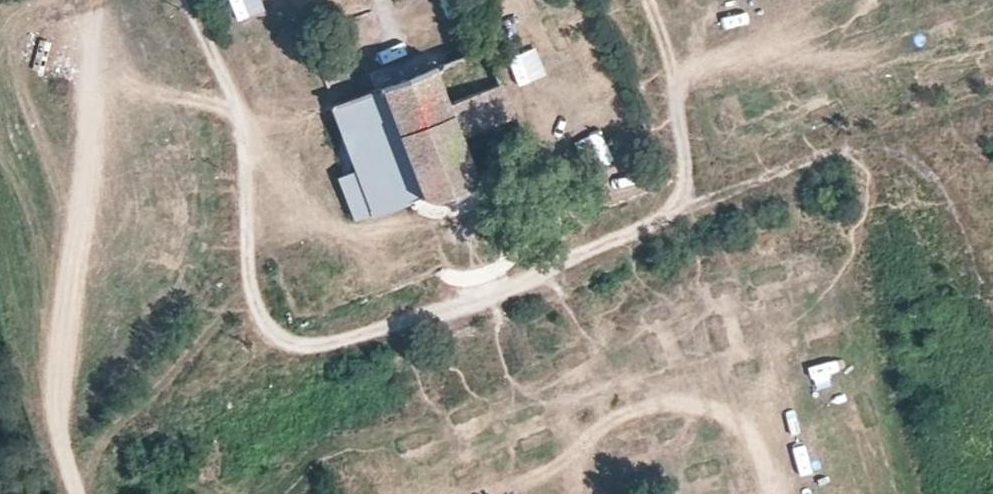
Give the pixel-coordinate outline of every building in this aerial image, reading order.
[(411,22),(419,52),(448,43),(439,13),(411,22)] [(368,72),(396,61),(384,32),(356,43),(368,72)] [(472,202),(484,188),(463,137),(517,115),(504,84),(453,105),(441,78),(389,99),(434,209),(447,211),(460,208),(472,202)] [(767,439),(774,470),(804,463),(797,432),(767,439)]
